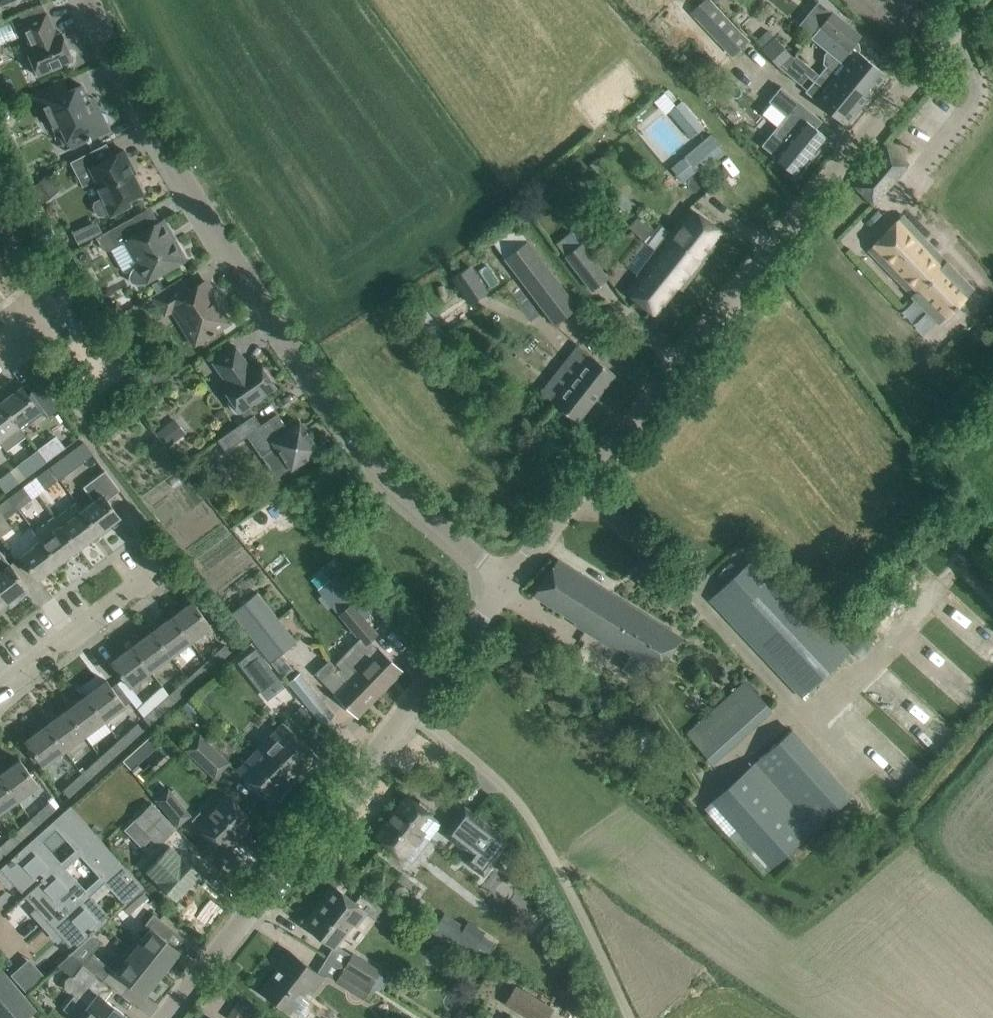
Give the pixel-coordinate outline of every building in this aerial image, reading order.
[(694,16),(731,55),(747,40),(710,1),(694,16)] [(56,34),(46,12),(20,24),(30,46),(26,48),(38,75),(72,60),(60,32),(56,34)] [(869,94),(886,74),(858,51),(860,49),(859,43),(856,41),(861,36),(832,12),(810,38),(845,66),(847,62),(861,74),(855,82),(869,94)] [(773,36),(761,49),(781,70),(794,57),(773,36)] [(837,75),(826,66),(805,92),(844,124),(869,94),(855,82),(861,74),(847,62),(845,66),(837,75)] [(61,126),(71,147),(105,131),(107,126),(106,125),(108,118),(106,113),(99,111),(97,106),(96,107),(98,111),(94,113),(81,85),(63,93),(58,83),(31,96),(48,132),(61,126)] [(787,115),(762,145),(775,155),(774,157),(773,157),(781,164),(797,176),(828,138),(815,128),(821,120),(780,88),(770,101),(787,115)] [(681,100),(668,111),(691,139),(704,128),(681,100)] [(702,141),(684,155),(696,169),(713,155),(702,141)] [(887,144),(851,184),(873,205),(908,163),(887,144)] [(101,216),(109,212),(111,216),(130,205),(128,200),(142,193),(133,174),(136,173),(124,150),(89,168),(95,180),(93,181),(101,197),(94,201),(92,206),(97,214),(101,216)] [(725,235),(689,207),(657,249),(693,277),(725,235)] [(139,284),(144,283),(184,261),(183,258),(185,257),(178,244),(175,245),(173,241),(175,240),(175,239),(173,240),(168,233),(170,232),(163,219),(154,224),(146,209),(96,237),(103,249),(108,251),(124,242),(138,266),(135,268),(131,272),(130,275),(129,279),(131,283),(135,284),(139,284)] [(868,250),(882,264),(942,319),(976,286),(902,215),(868,250)] [(654,227),(641,216),(629,229),(643,241),(654,227)] [(577,307),(516,227),(494,244),(555,324),(577,307)] [(11,250),(0,236),(0,258),(11,250)] [(581,243),(565,255),(592,291),(608,278),(581,243)] [(682,290),(693,277),(657,249),(624,290),(656,315),(678,287),(682,290)] [(469,265),(452,276),(470,303),(486,292),(469,265)] [(183,281),(154,298),(164,316),(173,310),(194,345),(230,323),(217,301),(216,302),(210,292),(211,291),(205,281),(189,290),(183,281)] [(249,366),(236,346),(212,362),(226,382),(221,386),(240,412),(276,387),(258,361),(249,366)] [(578,421),(615,374),(591,356),(554,403),(578,421)] [(21,386),(0,401),(22,429),(46,411),(49,414),(55,409),(37,387),(28,395),(21,386)] [(22,429),(0,401),(0,402),(0,443),(5,450),(26,435),(22,429)] [(276,447),(291,469),(319,450),(300,422),(288,430),(277,414),(246,435),(261,457),(276,447)] [(235,427),(217,440),(225,451),(243,439),(235,427)] [(65,447),(56,436),(37,450),(46,462),(65,447)] [(74,449),(50,467),(58,479),(83,461),(74,449)] [(46,462),(37,450),(24,460),(33,472),(46,462)] [(38,494),(58,479),(50,467),(29,482),(38,494)] [(0,477),(0,484),(6,492),(20,482),(10,470),(0,477)] [(120,518),(107,500),(120,491),(105,471),(83,487),(94,501),(82,510),(99,533),(120,518)] [(38,494),(29,482),(9,497),(18,509),(38,494)] [(18,509),(9,497),(0,504),(0,532),(10,525),(6,519),(18,509)] [(99,533),(82,510),(62,525),(79,548),(99,533)] [(59,563),(79,548),(62,525),(41,540),(59,563)] [(41,540),(21,555),(38,579),(59,563),(41,540)] [(801,697),(850,651),(758,554),(710,599),(801,697)] [(658,670),(681,637),(557,559),(533,595),(575,621),(574,624),(619,652),(621,647),(658,670)] [(6,603),(27,588),(9,564),(0,571),(0,595),(6,603)] [(297,641),(258,592),(232,613),(282,676),(292,668),(281,654),(297,641)] [(190,642),(211,626),(192,601),(172,616),(190,642)] [(338,614),(364,645),(377,634),(351,603),(338,614)] [(170,656),(190,642),(172,616),(152,631),(170,656)] [(170,656),(152,631),(132,646),(151,671),(170,656)] [(224,644),(205,661),(212,669),(231,652),(224,644)] [(151,671),(132,646),(111,661),(130,687),(151,671)] [(254,648),(237,661),(267,700),(284,687),(254,648)] [(350,665),(342,673),(360,691),(367,683),(379,694),(402,670),(379,648),(357,672),(350,665)] [(357,716),(379,694),(367,683),(360,691),(342,673),(329,660),(314,673),(334,693),(334,694),(357,716)] [(212,669),(205,661),(187,678),(193,685),(212,669)] [(334,715),(300,672),(288,682),(323,724),(334,715)] [(187,678),(169,694),(175,701),(193,685),(187,678)] [(104,720),(125,705),(106,680),(86,696),(104,720)] [(746,681),(686,734),(712,762),(771,709),(746,681)] [(175,701),(169,694),(162,685),(136,708),(150,724),(175,701)] [(104,720),(86,696),(66,710),(84,735),(104,720)] [(66,710),(46,725),(64,750),(84,735),(66,710)] [(137,723),(118,739),(125,747),(144,730),(137,723)] [(258,749),(294,784),(320,759),(306,744),(283,723),(258,749)] [(46,725),(25,740),(44,765),(64,750),(46,725)] [(777,743),(705,807),(764,873),(853,794),(794,728),(789,732),(777,743)] [(153,732),(121,756),(129,767),(161,743),(153,732)] [(199,734),(185,748),(215,776),(228,762),(199,734)] [(125,747),(118,739),(100,755),(107,763),(125,747)] [(237,771),(258,791),(272,805),(294,784),(258,749),(237,771)] [(81,772),(88,780),(107,763),(100,755),(81,772)] [(0,774),(0,776),(18,800),(38,785),(20,760),(0,774)] [(88,780),(81,772),(62,789),(69,797),(88,780)] [(18,800),(0,776),(0,814),(18,800)] [(168,789),(156,799),(177,825),(190,815),(168,789)] [(227,794),(196,825),(224,853),(255,822),(227,794)] [(407,796),(377,836),(403,857),(423,831),(424,831),(431,836),(442,823),(434,817),(407,796)] [(31,818),(38,825),(56,809),(49,801),(31,818)] [(150,838),(157,844),(175,827),(151,803),(133,820),(134,821),(125,829),(142,846),(150,838)] [(63,862),(43,840),(57,827),(77,849),(94,833),(70,806),(0,869),(0,876),(9,887),(14,883),(25,895),(20,899),(21,900),(63,862)] [(464,807),(449,827),(474,847),(469,854),(464,859),(483,874),(509,842),(464,807)] [(38,825),(31,818),(12,834),(19,842),(38,825)] [(101,876),(119,860),(94,833),(77,849),(63,862),(21,900),(26,896),(37,908),(33,912),(45,926),(87,889),(67,867),(81,854),(101,876)] [(0,845),(0,858),(1,858),(19,842),(12,834),(0,845)] [(160,857),(146,871),(176,899),(200,874),(181,856),(176,852),(166,863),(160,857)] [(106,882),(126,904),(144,888),(119,860),(101,876),(87,889),(45,926),(58,941),(62,937),(74,949),(69,953),(70,954),(112,916),(92,895),(106,882)] [(336,888),(307,926),(323,938),(333,946),(334,947),(336,944),(352,923),(356,925),(366,911),(352,900),(336,888)] [(136,938),(129,947),(161,972),(179,950),(176,948),(163,938),(171,927),(153,913),(144,925),(150,929),(141,941),(136,938)] [(433,930),(484,962),(496,943),(482,935),(485,931),(468,921),(465,926),(444,913),(433,930)] [(127,959),(116,972),(131,984),(144,994),(161,972),(129,947),(122,956),(127,959)] [(283,963),(262,990),(278,1003),(289,1012),(297,1017),(304,1016),(309,1011),(308,1004),(300,998),(307,989),(311,993),(324,977),(318,973),(304,962),(288,950),(280,961),(283,963)] [(351,954),(344,968),(372,985),(380,973),(381,970),(352,952),(351,954)] [(103,980),(112,969),(91,953),(82,964),(103,980)] [(70,954),(57,966),(70,976),(74,975),(81,966),(82,964),(70,954)] [(8,972),(22,989),(42,973),(28,956),(8,972)] [(70,992),(88,1006),(79,1017),(125,1017),(127,1016),(104,999),(112,989),(87,970),(81,966),(74,975),(70,976),(69,976),(65,979),(64,987),(66,990),(69,992),(70,992)] [(1,967),(0,967),(0,1017),(24,1017),(35,1009),(1,967)] [(372,985),(344,968),(336,981),(363,998),(364,996),(368,999),(376,989),(372,986),(372,985)] [(525,1014),(532,1002),(511,990),(504,1002),(525,1014)]
